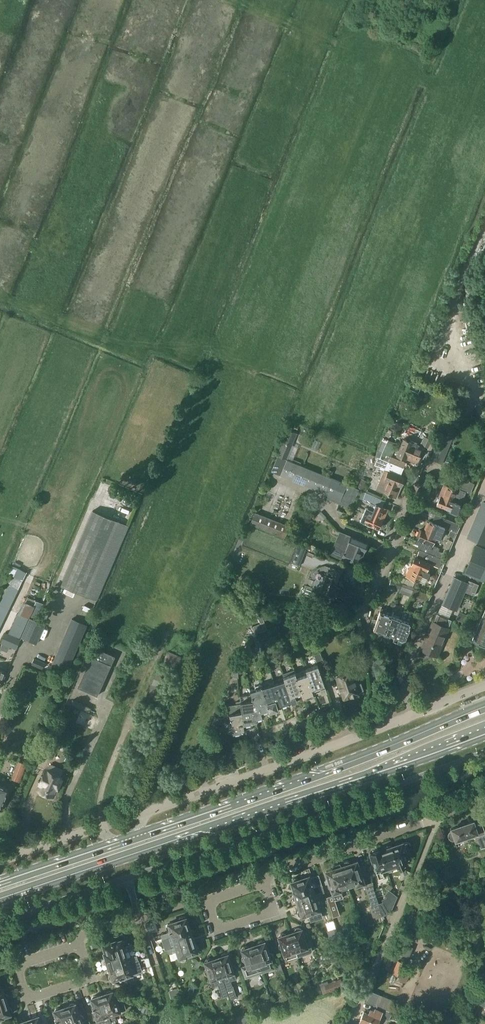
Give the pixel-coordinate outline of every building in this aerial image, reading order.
[(479,286),(467,286),(467,295),(479,295),(479,286)] [(296,432),(286,428),(276,455),(286,459),(296,432)] [(439,430),(436,438),(428,458),(437,462),(449,434),(439,430)] [(425,436),(421,445),(429,448),(432,439),(425,436)] [(396,455),(406,459),(417,463),(418,459),(424,462),(429,451),(422,448),(421,450),(415,447),(417,443),(411,441),(411,442),(403,439),(396,455)] [(280,476),(340,500),(351,505),(358,489),(346,484),(331,477),(333,471),(326,468),(324,472),(303,463),(302,465),(277,456),(271,471),(280,475),(280,476)] [(383,470),(381,475),(375,489),(396,498),(401,487),(404,478),(400,476),(403,467),(377,457),(374,465),(380,467),(379,468),(383,470)] [(436,505),(450,510),(451,511),(457,513),(458,511),(459,510),(460,508),(459,507),(460,504),(461,504),(466,492),(470,493),(474,483),(464,479),(458,491),(457,490),(443,485),(440,493),(441,493),(436,505)] [(368,508),(366,507),(360,521),(378,529),(382,521),(383,521),(388,510),(382,507),(385,501),(362,491),(359,497),(371,503),(368,508)] [(464,573),(462,578),(474,583),(476,578),(484,582),(484,578),(484,502),(482,500),(466,537),(484,545),(484,548),(475,544),(463,573),(464,573)] [(92,510),(60,585),(97,601),(129,526),(115,520),(92,510)] [(290,526),(254,512),(249,524),(285,538),(290,526)] [(433,521),(447,526),(446,528),(456,532),(459,523),(436,514),(433,521)] [(419,544),(418,548),(420,549),(428,553),(430,548),(431,549),(433,546),(432,546),(435,540),(438,541),(440,539),(444,527),(430,521),(429,523),(427,522),(423,531),(420,530),(415,542),(419,544)] [(341,558),(348,561),(348,559),(359,564),(368,543),(345,534),(339,548),(344,550),(341,558)] [(448,539),(442,554),(446,556),(452,541),(448,539)] [(295,545),(289,562),(299,566),(306,549),(295,545)] [(407,579),(405,578),(403,583),(413,587),(415,580),(419,581),(419,582),(423,584),(426,577),(428,578),(430,573),(427,571),(430,564),(439,567),(443,559),(428,553),(420,549),(416,557),(415,557),(411,566),(410,566),(406,576),(407,576),(407,579)] [(27,572),(12,565),(8,573),(13,576),(9,584),(0,602),(0,626),(27,572)] [(334,569),(329,567),(319,593),(327,596),(328,599),(332,600),(337,598),(342,600),(342,599),(344,599),(347,592),(345,592),(347,585),(341,583),(346,572),(334,568),(334,569)] [(469,583),(453,576),(441,604),(457,611),(469,583)] [(400,589),(403,582),(391,578),(388,585),(400,589)] [(403,583),(403,582),(400,589),(411,593),(413,587),(403,583)] [(413,594),(428,599),(430,593),(415,588),(413,594)] [(424,607),(426,599),(413,595),(411,603),(424,607)] [(26,602),(22,601),(8,633),(20,639),(30,616),(36,619),(43,603),(28,597),(26,602)] [(371,626),(373,627),(373,629),(383,633),(391,613),(381,608),(376,620),(373,619),(372,620),(370,625),(371,626)] [(473,642),(484,647),(484,608),(472,639),(473,642)] [(383,634),(390,636),(391,636),(393,637),(394,636),(403,612),(393,609),(391,613),(383,633),(383,634)] [(398,637),(397,639),(402,641),(405,639),(412,623),(415,614),(404,610),(403,612),(394,636),(398,637)] [(286,611),(291,625),(303,620),(300,611),(286,611)] [(465,623),(468,615),(459,612),(456,619),(465,623)] [(421,649),(437,656),(449,627),(448,627),(451,620),(437,614),(434,621),(433,620),(421,649)] [(36,644),(45,624),(29,617),(21,637),(36,644)] [(71,618),(58,649),(52,662),(66,669),(72,655),(86,625),(71,618)] [(8,633),(5,632),(1,643),(16,649),(21,639),(20,639),(8,633)] [(77,687),(97,696),(115,656),(95,647),(77,687)] [(320,652),(314,654),(318,665),(322,677),(328,675),(320,652)] [(306,668),(314,689),(320,687),(321,691),(326,690),(322,677),(318,665),(306,668)] [(299,682),(304,697),(304,698),(306,700),(310,698),(310,697),(310,695),(315,693),(314,689),(306,668),(306,669),(302,671),(302,672),(296,674),(299,682)] [(282,674),(283,676),(284,680),(293,701),(297,700),(302,698),(304,697),(299,682),(296,674),(295,672),(294,669),(282,674)] [(341,670),(335,672),(336,676),(343,698),(350,696),(353,697),(356,696),(357,694),(358,693),(358,691),(363,690),(360,682),(355,684),(351,671),(342,674),(341,672),(341,670)] [(284,680),(283,676),(273,680),(282,705),(293,701),(284,680)] [(261,684),(266,698),(269,710),(277,708),(277,706),(282,705),(273,680),(261,684)] [(263,712),(269,710),(266,698),(261,684),(254,686),(255,688),(250,690),(251,694),(252,699),(256,719),(264,716),(263,712)] [(240,703),(241,711),(245,729),(253,728),(252,722),(252,721),(256,720),(256,719),(252,699),(251,694),(240,696),(241,701),(240,701),(240,703)] [(71,703),(89,712),(91,708),(72,699),(71,703)] [(245,729),(241,711),(240,703),(229,705),(230,713),(229,713),(230,718),(226,719),(224,722),(226,729),(229,731),(232,730),(233,733),(234,733),(236,735),(239,733),(240,732),(241,731),(241,730),(245,729)] [(50,743),(44,755),(53,759),(59,748),(50,743)] [(17,781),(24,764),(18,762),(11,779),(17,781)] [(48,771),(45,770),(37,766),(31,780),(42,785),(39,790),(41,791),(40,793),(48,797),(49,794),(51,795),(55,787),(57,788),(61,778),(59,777),(62,770),(50,765),(48,771)] [(9,789),(0,785),(0,809),(9,789)] [(477,846),(480,847),(481,848),(484,847),(484,832),(481,822),(475,824),(474,820),(451,828),(451,830),(450,830),(449,831),(449,832),(448,833),(448,834),(448,835),(448,836),(448,837),(449,838),(450,839),(451,839),(452,840),(453,840),(454,840),(455,840),(455,842),(468,837),(469,837),(470,839),(471,839),(472,840),(473,840),(475,841),(476,842),(477,843),(477,845),(477,846)] [(403,844),(402,843),(391,847),(398,867),(405,865),(404,860),(409,858),(407,853),(409,852),(408,851),(409,850),(410,850),(410,849),(411,849),(411,848),(411,847),(411,846),(411,845),(410,844),(409,843),(408,843),(407,843),(406,843),(403,844)] [(398,867),(391,847),(381,850),(388,869),(396,866),(397,867),(398,867)] [(378,878),(384,876),(384,875),(389,873),(388,869),(381,850),(370,854),(373,861),(378,878)] [(370,901),(371,905),(369,906),(373,919),(382,916),(381,916),(377,904),(378,903),(376,899),(377,899),(373,887),(373,882),(364,884),(361,874),(363,871),(362,869),(359,867),(357,861),(350,863),(349,861),(347,860),(340,862),(348,888),(355,886),(355,887),(357,886),(357,888),(364,886),(365,890),(366,890),(370,901)] [(330,885),(333,894),(334,894),(334,896),(341,894),(340,892),(342,891),(348,888),(340,862),(333,865),(332,867),(332,869),(325,871),(327,877),(326,881),(327,883),(330,885)] [(291,881),(291,882),(290,882),(294,893),(312,887),(319,885),(321,884),(318,875),(311,877),(310,876),(309,877),(309,876),(298,879),(297,878),(295,878),(292,879),(291,881)] [(293,899),(295,901),(296,900),(298,905),(325,896),(321,884),(319,885),(321,892),(317,893),(317,894),(314,895),(312,887),(294,893),(294,894),(293,894),(292,897),(293,899)] [(386,897),(382,899),(382,902),(390,913),(393,904),(386,895),(389,890),(392,887),(388,884),(385,888),(388,890),(384,895),(386,897)] [(475,886),(469,901),(473,903),(479,888),(475,886)] [(397,896),(389,890),(386,895),(393,904),(397,896)] [(298,910),(297,913),(298,915),(300,917),(301,917),(313,913),(313,914),(314,915),(315,915),(316,915),(318,915),(319,915),(319,914),(320,912),(320,911),(321,910),(319,904),(322,903),(322,904),(327,902),(325,896),(298,905),(299,909),(298,910)] [(328,901),(335,923),(342,921),(335,899),(328,901)] [(382,902),(378,903),(377,904),(381,916),(382,916),(390,913),(382,902)] [(170,931),(160,934),(162,938),(171,935),(189,929),(186,917),(185,917),(185,916),(182,916),(180,917),(178,919),(178,920),(167,924),(167,925),(166,927),(166,930),(169,931),(170,931)] [(304,928),(302,929),(301,929),(301,928),(298,927),(296,928),(294,930),(294,931),(290,933),(298,958),(298,957),(310,953),(311,952),(312,951),(312,949),(307,932),(304,928)] [(440,934),(428,928),(423,939),(435,945),(440,934)] [(171,935),(174,943),(164,946),(165,950),(193,940),(192,936),(193,936),(194,932),(193,930),(190,929),(189,929),(171,935)] [(298,958),(290,933),(285,934),(285,933),(283,933),(280,934),(278,936),(279,937),(278,937),(280,943),(279,944),(278,945),(278,946),(278,947),(279,948),(280,949),(282,949),(284,956),(286,962),(298,958)] [(103,945),(105,952),(104,953),(105,957),(124,951),(134,948),(133,944),(124,947),(125,943),(124,941),(122,940),(116,942),(115,941),(109,942),(107,942),(105,942),(103,945)] [(176,951),(179,958),(180,960),(182,961),(184,960),(186,958),(186,956),(197,952),(197,951),(198,951),(199,948),(198,946),(196,944),(195,945),(193,940),(165,950),(167,954),(176,951)] [(257,943),(257,944),(253,945),(262,973),(275,969),(274,966),(271,959),(272,958),(273,957),(273,956),(273,955),(272,954),(271,953),(269,953),(268,953),(264,942),(264,941),(261,940),(258,941),(257,943)] [(246,965),(240,967),(245,979),(262,973),(253,945),(248,947),(248,946),(245,945),(243,946),(241,948),(242,949),(241,949),(243,956),(242,956),(241,957),(241,958),(242,960),(242,961),(243,961),(244,961),(245,961),(246,965)] [(104,964),(107,965),(108,965),(109,969),(138,959),(136,956),(127,959),(124,951),(105,957),(106,958),(105,959),(104,961),(104,964)] [(216,958),(224,983),(226,989),(227,989),(233,987),(231,981),(236,979),(233,971),(236,971),(236,970),(236,968),(236,967),(235,967),(235,966),(234,965),(232,966),(228,954),(227,954),(227,953),(224,953),(222,953),(220,955),(221,956),(216,958)] [(211,981),(212,987),(218,985),(222,998),(229,995),(227,989),(226,989),(224,983),(216,958),(211,960),(210,959),(208,958),(206,959),(204,961),(205,962),(204,962),(206,968),(205,969),(204,971),(205,973),(207,974),(208,973),(211,981)] [(109,973),(108,976),(109,978),(111,980),(120,977),(120,978),(123,977),(123,978),(126,979),(128,978),(130,976),(129,975),(132,974),(141,971),(138,959),(109,969),(110,973),(109,973)] [(335,961),(340,974),(346,972),(341,959),(335,961)] [(399,976),(398,979),(406,983),(412,969),(405,966),(405,964),(397,961),(392,973),(399,976)] [(328,983),(328,981),(319,984),(323,994),(327,993),(343,987),(340,979),(328,983)] [(107,991),(106,994),(101,995),(110,1022),(117,1020),(115,1013),(126,1009),(122,998),(117,996),(114,997),(112,991),(110,990),(107,991)] [(393,1001),(371,991),(366,1001),(389,1011),(393,1001)] [(96,1016),(97,1019),(99,1023),(105,1023),(110,1022),(101,995),(98,996),(95,995),(93,996),(91,998),(94,1007),(93,1007),(94,1010),(93,1010),(92,1013),(93,1015),(95,1017),(96,1016)] [(1,1019),(0,1018),(3,1017),(3,1016),(11,1014),(12,1011),(11,1009),(9,1007),(8,1007),(7,1003),(0,1005),(0,1020),(1,1019)] [(68,1006),(64,1007),(70,1023),(84,1023),(83,1023),(82,1021),(83,1021),(84,1018),(83,1016),(81,1014),(80,1015),(79,1012),(78,1012),(75,1004),(72,1003),(70,1004),(68,1006)] [(64,1007),(61,1008),(58,1008),(56,1008),(54,1011),(57,1019),(56,1020),(57,1022),(55,1023),(56,1023),(70,1023),(64,1007)] [(381,1020),(379,1019),(382,1012),(375,1009),(374,1012),(370,1010),(368,1014),(364,1012),(360,1020),(363,1022),(362,1023),(379,1023),(381,1020)] [(236,1018),(238,1023),(243,1023),(254,1020),(251,1012),(236,1018)] [(38,1016),(36,1015),(33,1016),(32,1018),(27,1020),(28,1023),(41,1023),(38,1016)]
